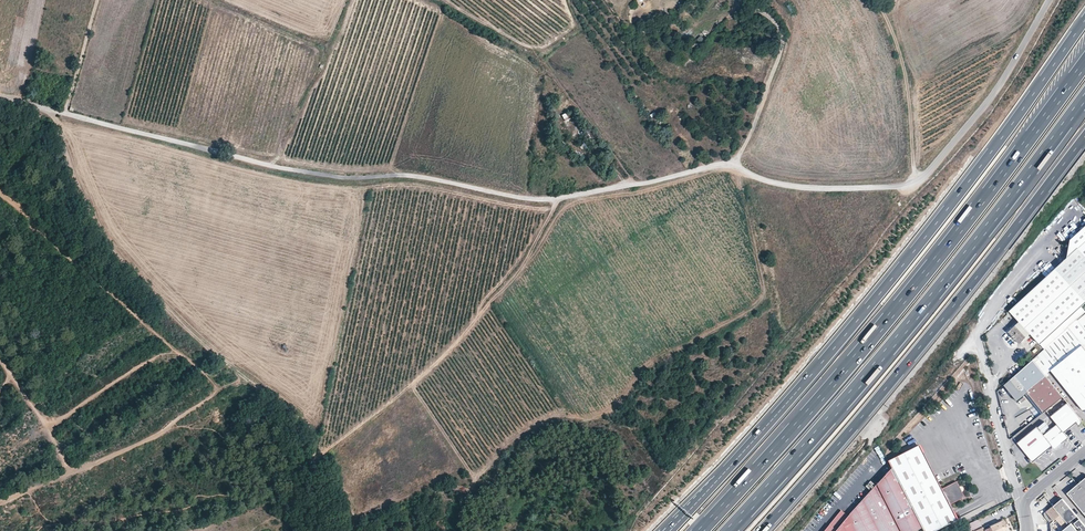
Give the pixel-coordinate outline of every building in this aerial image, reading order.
[(1044,348),(1067,328),(1075,321),(1070,315),(1075,310),(1084,302),(1084,226),(1070,240),(1067,257),(1009,310),(1019,321),(1008,331),(1018,342),(1030,333),(1039,343),(1044,348)] [(1075,321),(1067,328),(1084,349),(1084,312),(1075,321)] [(1044,348),(1038,353),(1046,362),(1084,408),(1084,349),(1067,328),(1044,348)] [(1038,353),(1034,358),(1041,367),(1046,362),(1038,353)] [(1041,367),(1034,358),(1005,383),(1018,399),(1026,393),(1029,391),(1045,411),(1064,396),(1041,367)] [(1042,413),(1045,411),(1029,391),(1026,393),(1042,413)] [(1038,457),(1039,457),(1054,446),(1056,449),(1070,438),(1066,432),(1079,422),(1081,425),(1083,423),(1084,423),(1084,422),(1084,421),(1084,420),(1069,402),(1053,415),(1060,423),(1046,434),(1039,425),(1019,441),(1032,457),(1033,456),(1034,456),(1035,456),(1036,456),(1037,456),(1038,457)] [(890,467),(893,473),(920,527),(922,530),(933,530),(955,519),(948,505),(963,497),(955,481),(940,489),(917,445),(887,460),(890,467)] [(890,467),(845,518),(839,512),(835,516),(844,530),(912,530),(920,527),(893,473),(890,467)] [(1067,492),(1084,512),(1084,477),(1067,492)] [(1066,524),(1077,514),(1063,497),(1047,510),(1054,519),(1056,517),(1058,519),(1063,526),(1066,524)] [(835,516),(822,530),(844,530),(835,516)] [(1002,528),(1003,528),(1000,522),(989,527),(989,528),(983,530),(982,528),(975,530),(1003,530),(1002,528)]
